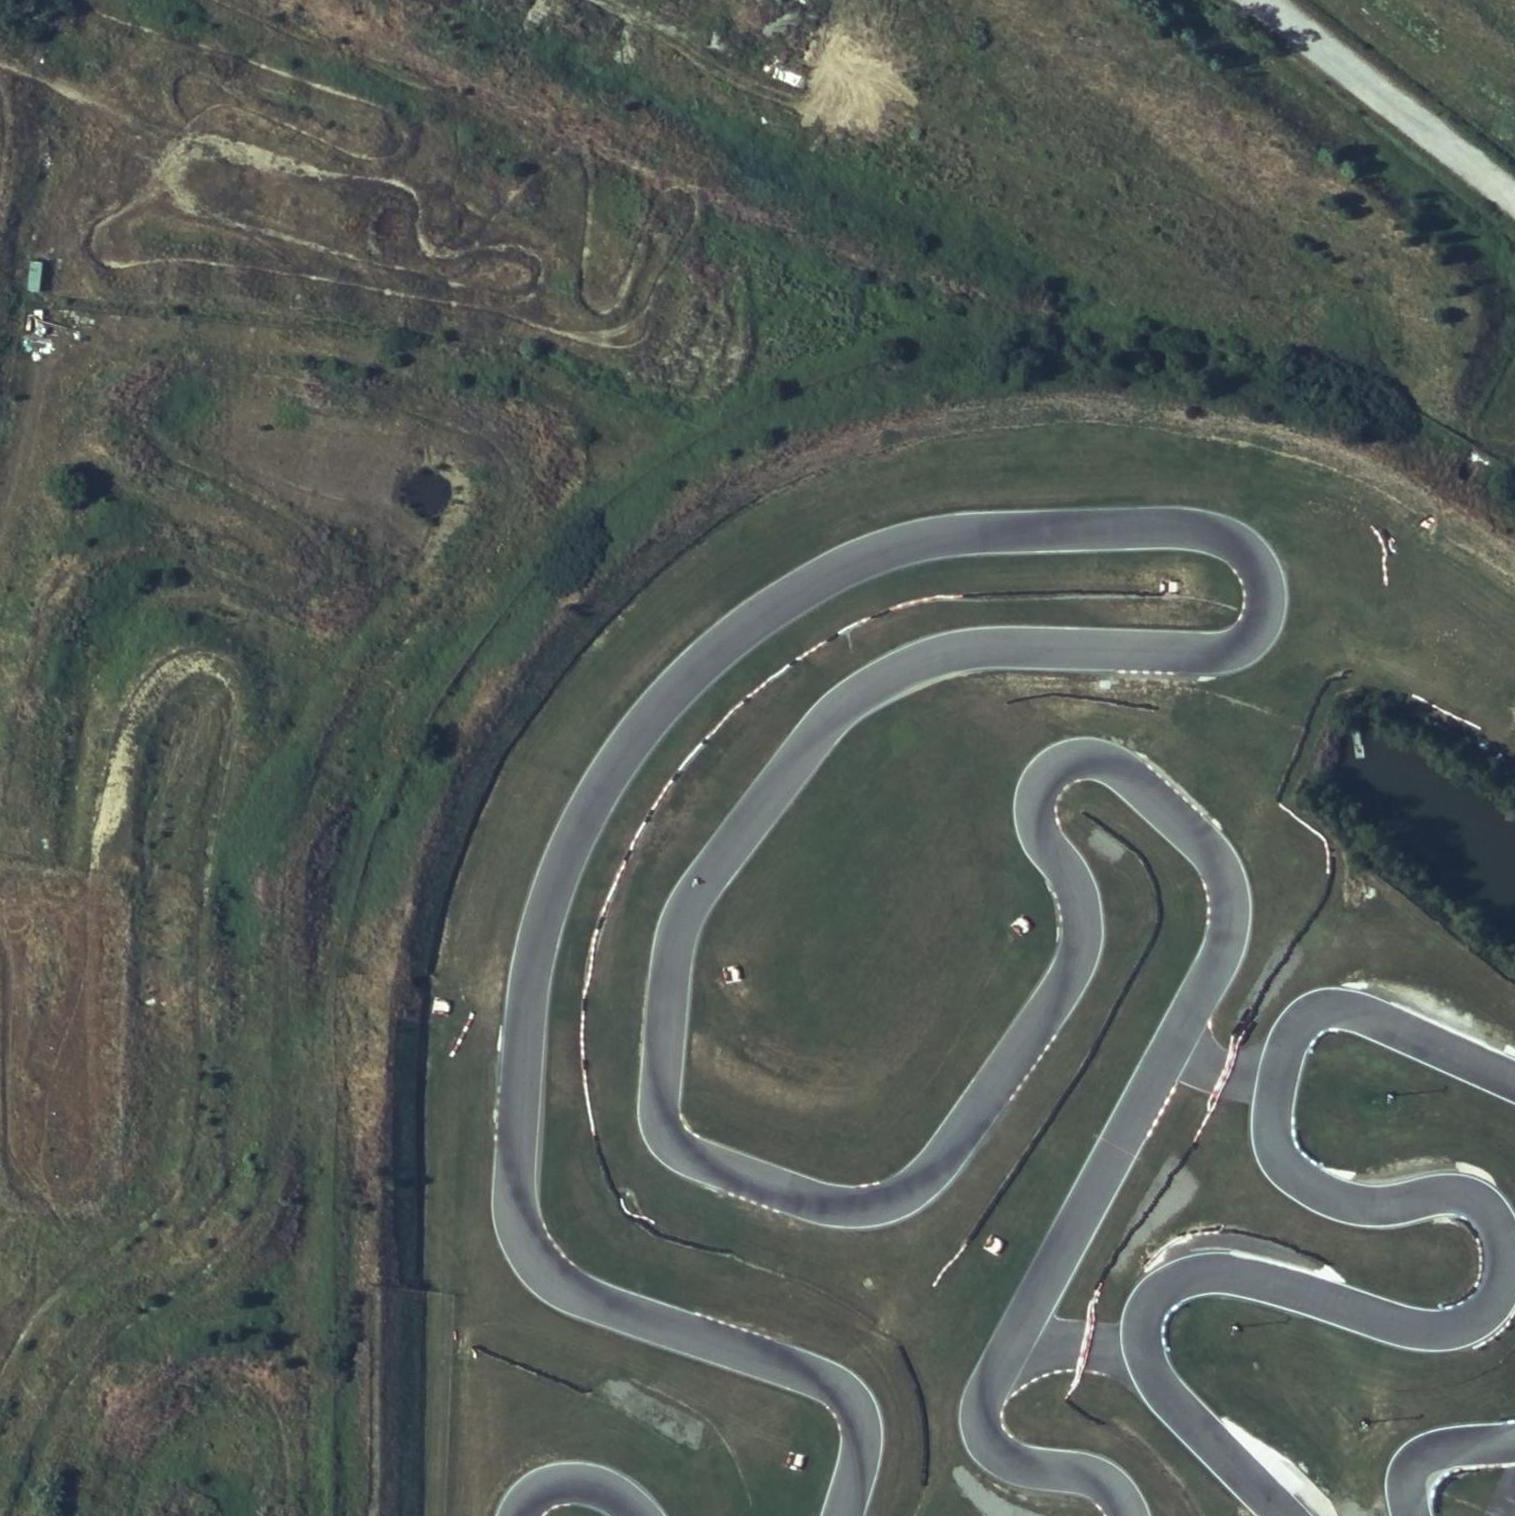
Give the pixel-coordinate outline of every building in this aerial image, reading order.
[(41,292),(43,264),(30,263),(28,291),(41,292)]
